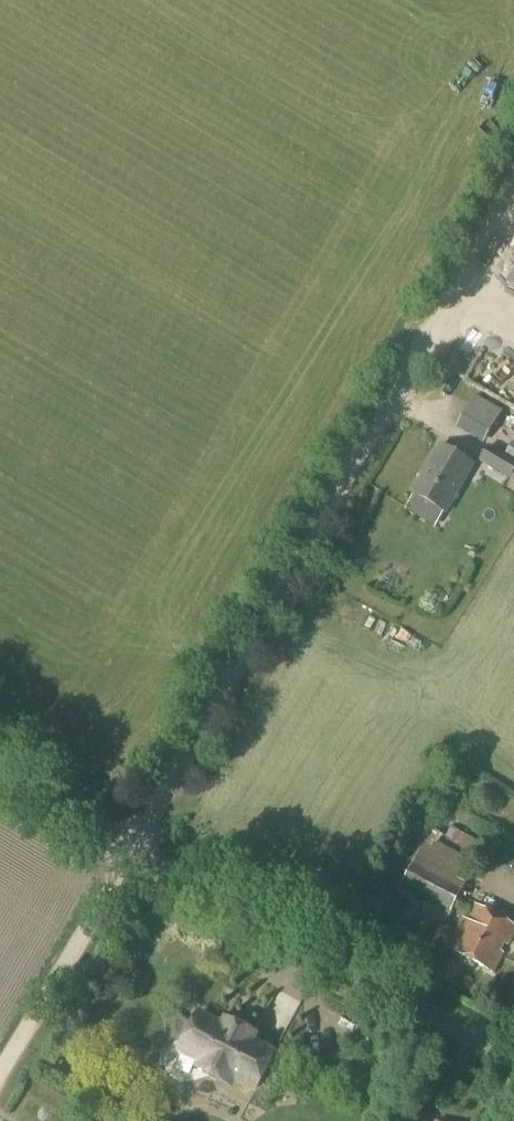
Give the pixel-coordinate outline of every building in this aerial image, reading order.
[(482,444),(501,411),(474,395),(455,428),(482,444)] [(446,513),(473,465),(440,446),(413,494),(446,513)] [(487,446),(478,462),(513,483),(513,452),(511,450),(507,457),(487,446)] [(475,865),(433,843),(440,831),(421,820),(409,842),(408,843),(399,839),(383,869),(397,877),(401,871),(406,874),(400,886),(450,912),(475,865)] [(513,850),(513,841),(502,834),(495,845),(511,855),(513,850)] [(475,906),(467,920),(463,918),(447,948),(493,973),(504,953),(501,951),(505,944),(508,946),(513,934),(513,927),(475,906)] [(225,1031),(202,1018),(184,1048),(207,1062),(202,1070),(225,1083),(230,1075),(253,1088),(271,1057),(248,1044),(252,1036),(229,1023),(225,1031)]
